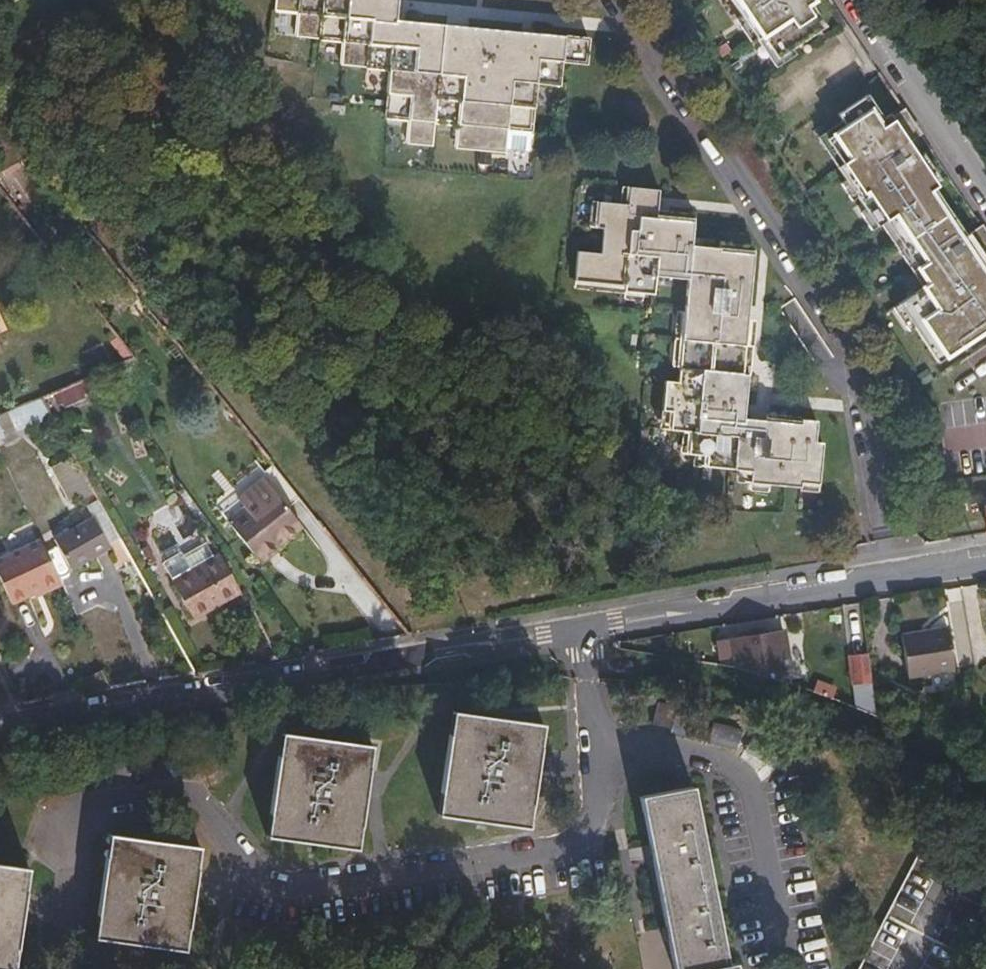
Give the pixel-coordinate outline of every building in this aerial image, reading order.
[(393,13),(394,0),(269,0),(268,8),(292,10),(291,34),(341,39),(339,61),(388,66),(383,117),(405,118),(403,141),(430,143),(431,122),(453,124),(451,145),(505,151),(508,129),(530,131),(536,83),(559,85),(562,61),(583,63),(586,33),(393,13)] [(751,32),(756,29),(771,51),(820,19),(807,0),(730,0),(751,32)] [(882,108),(876,112),(860,88),(831,108),(839,120),(819,132),(835,157),(830,161),(869,220),(878,214),(920,278),(891,298),(929,357),(985,319),(985,265),(981,257),(963,230),(960,232),(929,186),(932,183),(896,129),(884,111),(882,108)] [(908,121),(896,104),(884,111),(896,129),(908,121)] [(576,252),(572,281),(619,286),(618,290),(653,294),(655,279),(683,281),(672,380),(662,380),(659,410),(667,411),(666,427),(686,428),(684,449),(704,451),(703,462),(745,466),(745,478),(797,483),(797,478),(815,479),(819,439),(814,438),(816,416),(793,413),(793,417),(742,412),(746,370),(738,370),(751,253),(715,249),(715,244),(689,241),(690,222),(654,219),(657,189),(625,186),(623,204),(596,202),(593,230),(597,231),(595,254),(576,252)] [(974,224),(963,230),(981,257),(985,253),(985,242),(974,224)] [(129,356),(113,336),(105,342),(120,360),(129,356)] [(295,524),(283,508),(293,499),(269,468),(231,495),(239,505),(243,510),(229,522),(247,547),(263,535),(271,543),(295,524)] [(113,532),(92,494),(81,500),(88,513),(101,538),(113,532)] [(976,506),(980,530),(985,529),(985,504),(976,506)] [(229,522),(243,510),(239,505),(225,516),(229,522)] [(101,538),(88,513),(49,534),(65,564),(103,542),(101,538)] [(254,556),(271,543),(263,535),(247,547),(254,556)] [(36,539),(0,557),(0,589),(7,605),(24,597),(24,594),(28,592),(55,580),(36,539)] [(215,550),(166,577),(186,615),(235,588),(215,550)] [(32,598),(58,586),(55,580),(28,592),(32,598)] [(941,626),(895,633),(901,676),(948,669),(941,626)] [(784,668),(778,628),(710,639),(713,657),(729,655),(730,667),(752,673),(784,668)] [(867,679),(863,651),(846,653),(849,682),(867,679)] [(657,702),(651,724),(669,728),(675,706),(657,702)] [(451,708),(435,813),(526,827),(542,720),(451,708)] [(354,846),(370,741),(279,727),(263,831),(354,846)] [(722,954),(691,789),(638,798),(664,939),(722,954)] [(197,843),(106,829),(90,932),(181,947),(197,843)] [(10,967),(27,864),(0,859),(0,965),(10,967)] [(733,966),(724,967),(722,954),(664,939),(670,968),(733,968),(733,966)]
